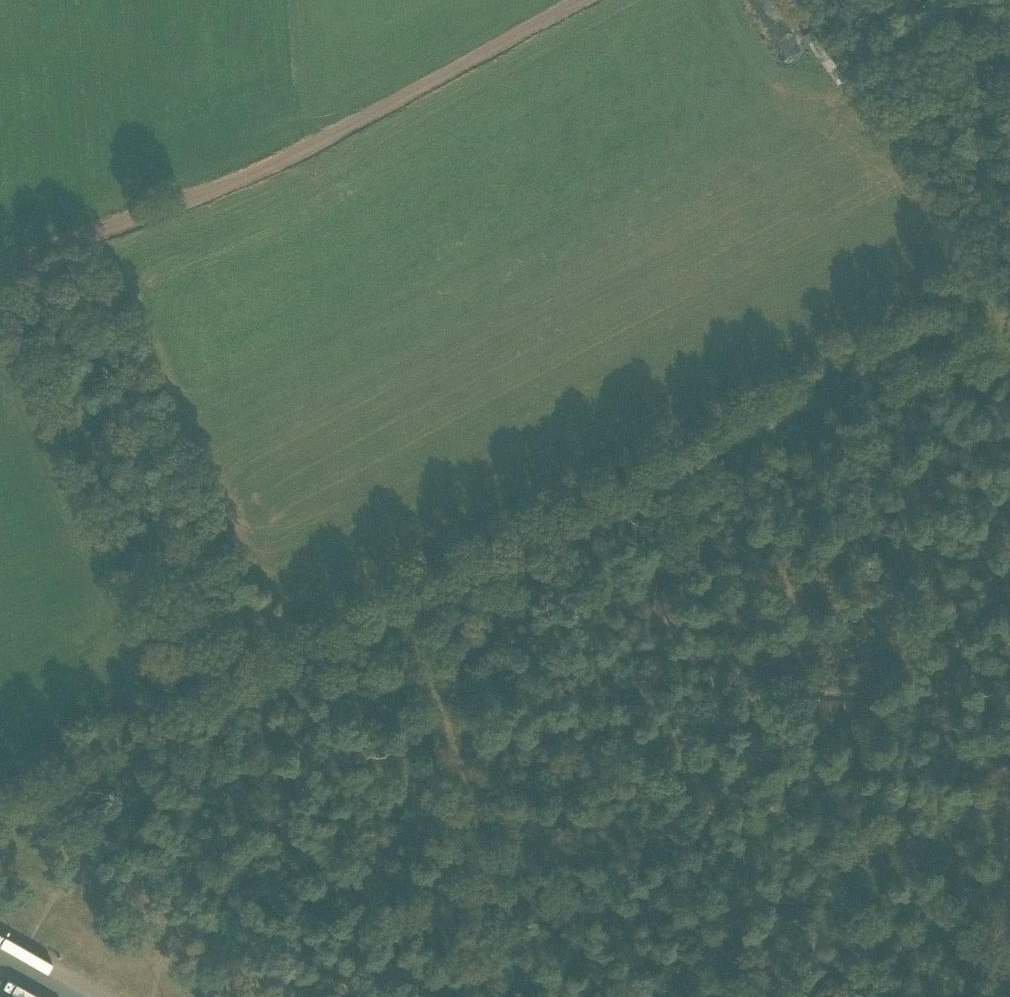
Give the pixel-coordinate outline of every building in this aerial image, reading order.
[(66,979),(70,968),(19,947),(15,959),(66,979)]
